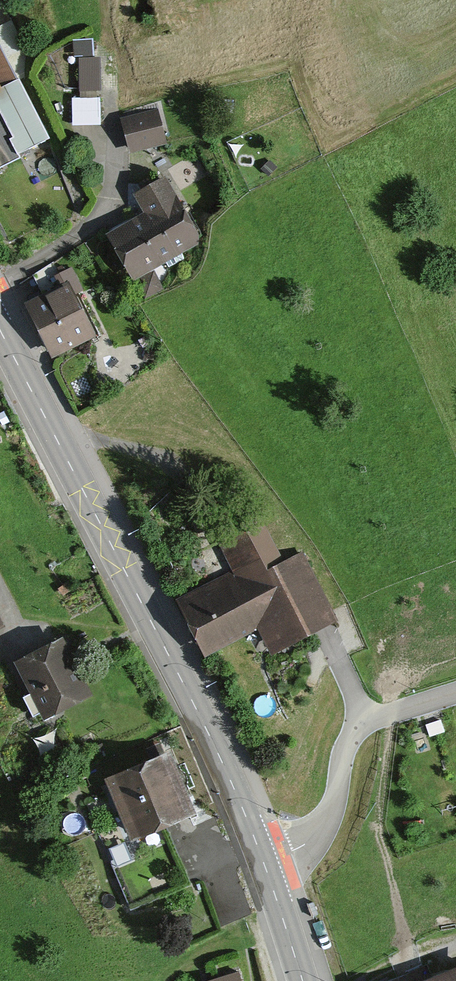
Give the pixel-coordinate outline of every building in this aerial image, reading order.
[(51,138),(0,29),(0,162),(51,138)] [(99,68),(77,66),(75,93),(98,94),(99,68)] [(94,106),(68,106),(68,131),(94,132),(94,106)] [(155,116),(119,126),(127,156),(164,146),(155,116)] [(168,184),(133,201),(144,225),(101,245),(122,288),(199,251),(168,184)] [(65,293),(26,315),(52,363),(92,342),(65,293)] [(229,578),(173,606),(196,654),(251,628),(263,651),(327,621),(297,560),(278,569),(252,515),(209,536),(229,578)] [(77,697),(51,641),(4,663),(30,719),(77,697)] [(150,750),(85,777),(111,841),(176,814),(150,750)]
